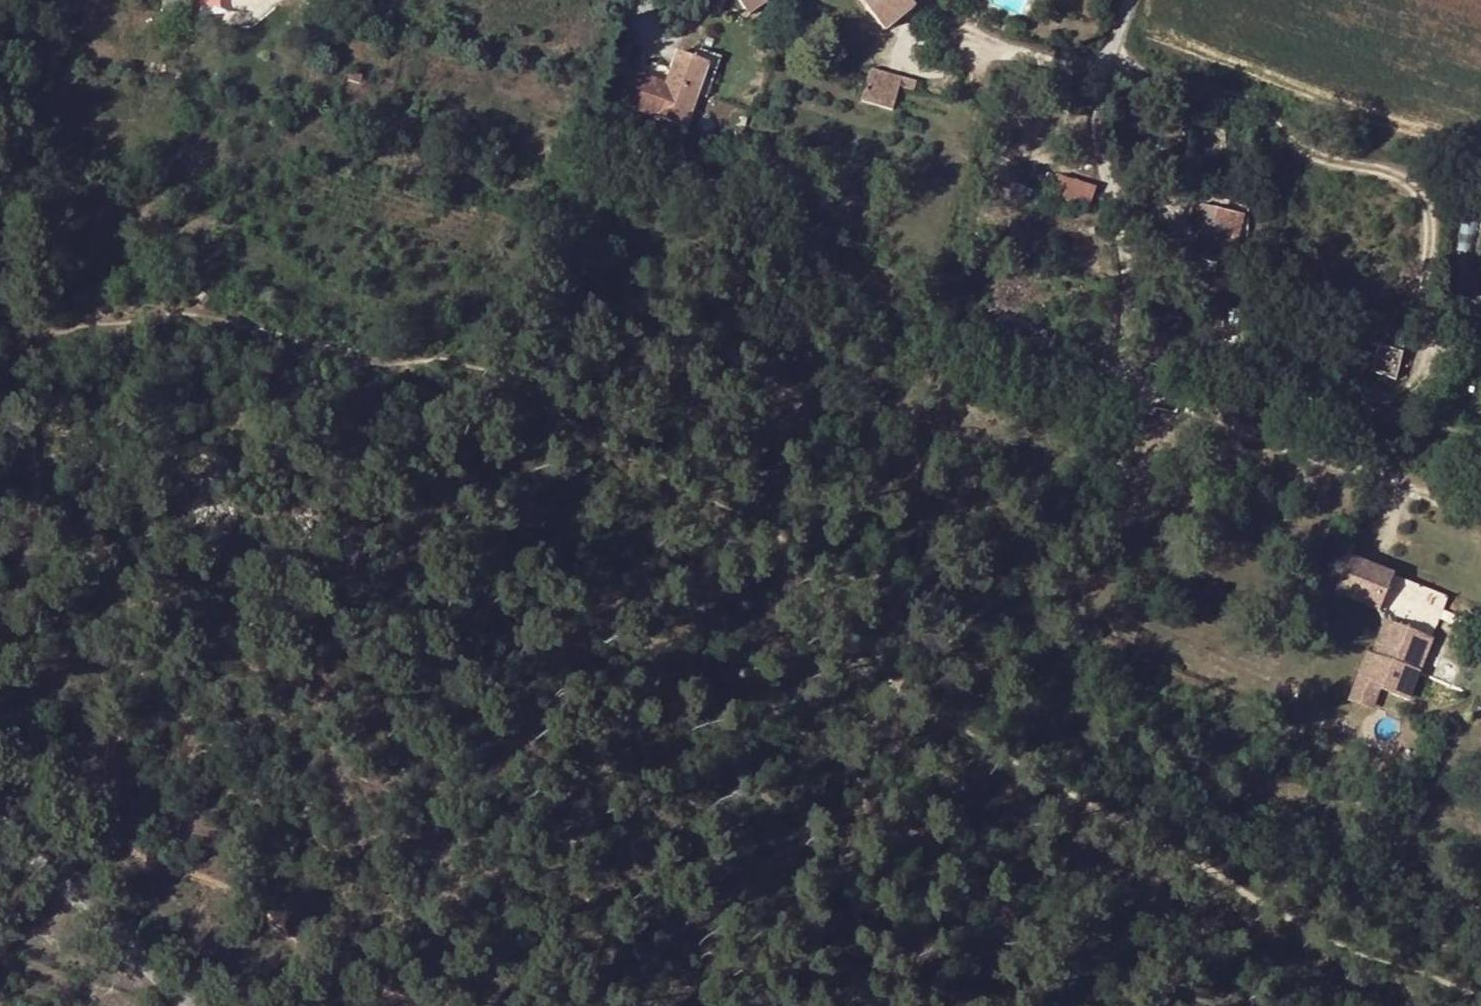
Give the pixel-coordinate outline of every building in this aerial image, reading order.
[(747,10),(763,1),(762,0),(742,0),(747,10)] [(884,31),(914,6),(909,0),(860,0),(884,31)] [(708,61),(679,51),(657,116),(684,127),(708,61)] [(360,75),(346,72),(342,86),(356,89),(360,75)] [(903,82),(871,73),(862,106),(893,115),(900,91),(903,82)] [(918,87),(903,82),(900,91),(916,95),(918,87)] [(1091,202),(1096,183),(1059,173),(1054,192),(1091,202)] [(1229,266),(1242,216),(1199,206),(1187,254),(1229,266)] [(1380,334),(1377,345),(1400,351),(1404,340),(1380,334)] [(1392,377),(1400,351),(1377,345),(1369,371),(1392,377)] [(1435,631),(1449,594),(1343,554),(1329,591),(1386,614),(1384,619),(1410,628),(1412,623),(1435,631)] [(1414,654),(1419,637),(1382,623),(1369,656),(1364,654),(1355,679),(1374,687),(1402,697),(1405,698),(1420,656),(1414,654)] [(1426,640),(1419,637),(1414,654),(1420,656),(1426,640)] [(1397,709),(1402,697),(1374,687),(1370,697),(1397,709)]
